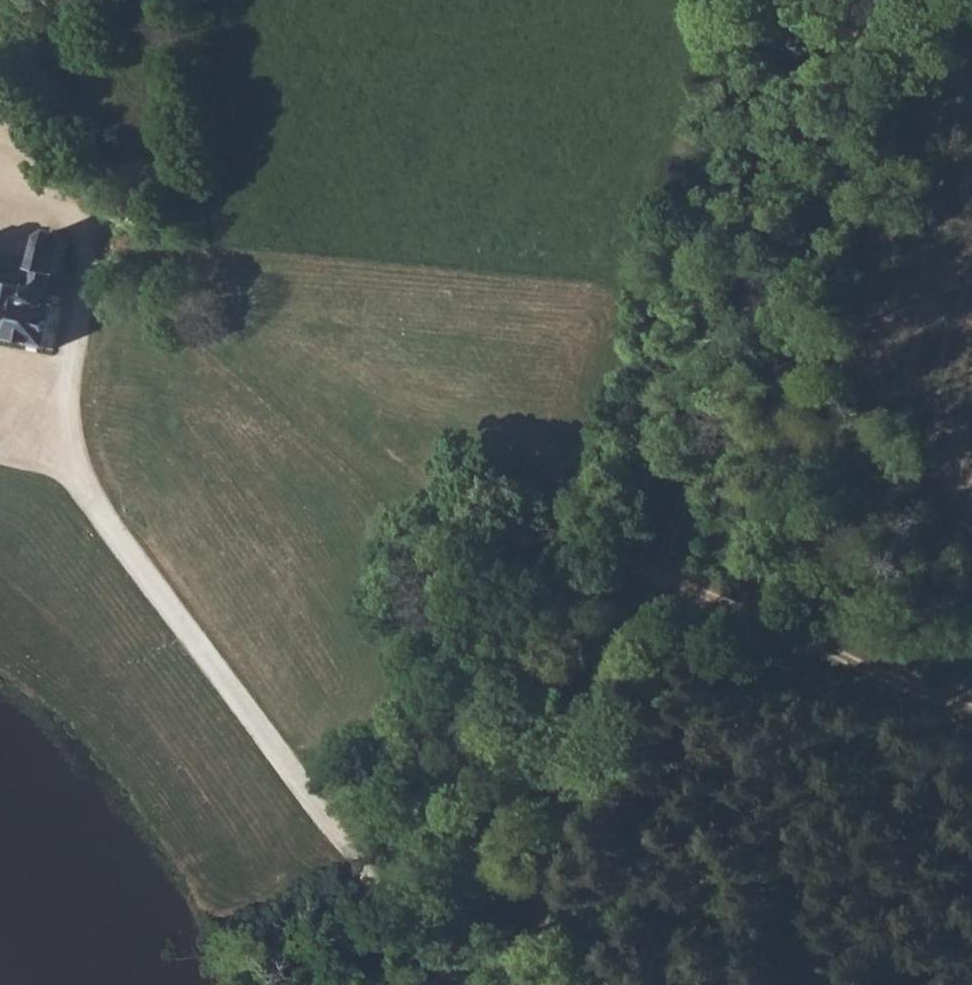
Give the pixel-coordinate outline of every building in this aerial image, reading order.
[(7,339),(7,344),(56,354),(63,310),(60,310),(59,301),(52,299),(55,280),(60,281),(66,238),(55,233),(44,234),(39,243),(34,272),(36,275),(34,290),(0,282),(0,338),(7,339)]
